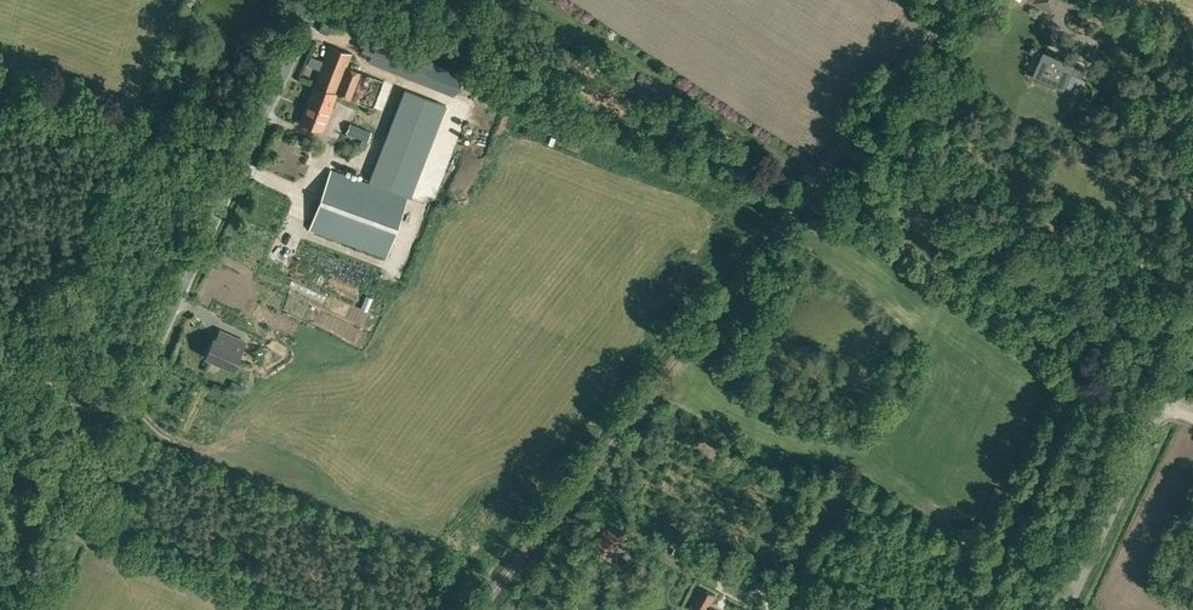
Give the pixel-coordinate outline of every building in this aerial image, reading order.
[(1035,1),(1052,11),(1058,0),(1036,0),(1035,1)] [(436,62),(419,55),(368,35),(362,50),(371,54),(369,61),(410,77),(426,84),(436,62)] [(394,83),(383,80),(361,71),(346,66),(351,53),(329,45),(300,121),(322,129),(335,94),(351,99),(372,108),(372,107),(383,111),(394,83)] [(1083,77),(1086,70),(1045,52),(1034,77),(1054,86),(1056,82),(1064,86),(1070,72),(1083,77)] [(454,84),(459,71),(437,61),(430,76),(454,84)] [(389,188),(426,96),(406,88),(370,181),(389,188)] [(368,141),(372,131),(350,122),(346,132),(368,141)] [(387,257),(408,197),(331,169),(309,228),(387,257)] [(233,368),(246,341),(219,329),(215,338),(213,337),(205,355),(233,368)] [(683,552),(674,548),(671,554),(680,559),(683,552)] [(709,605),(715,595),(703,589),(695,603),(706,609),(719,609),(709,605)]
